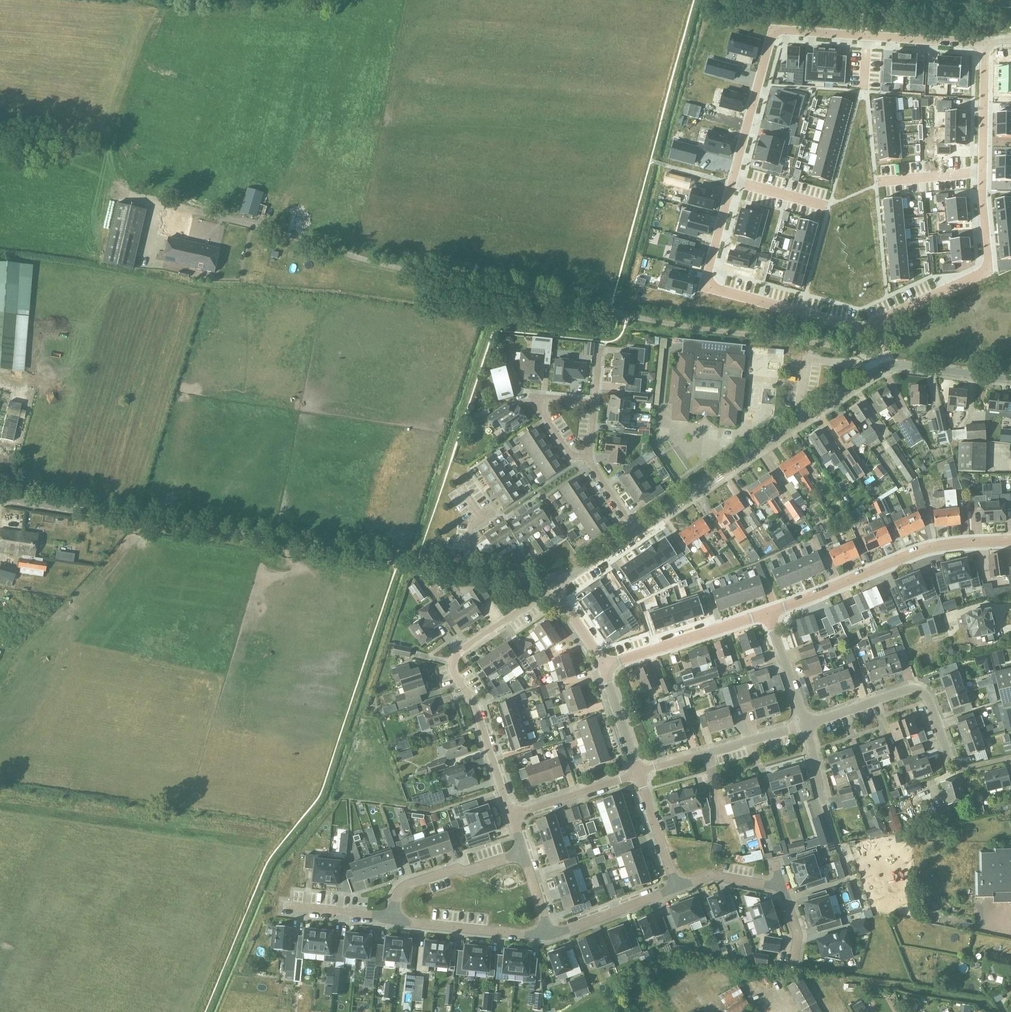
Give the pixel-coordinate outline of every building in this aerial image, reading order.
[(735,35),(731,52),(738,54),(737,61),(751,65),(753,58),(756,59),(760,42),(735,35)] [(780,65),(778,73),(795,74),(794,86),(803,87),(804,62),(799,61),(800,49),(788,48),(786,65),(780,65)] [(806,63),(805,82),(825,84),(827,50),(814,50),(814,55),(813,64),(806,63)] [(827,50),(825,84),(845,85),(846,66),(839,65),(840,57),(840,53),(840,51),(827,50)] [(884,71),(883,83),(891,84),(892,77),(903,77),(905,54),(897,53),(897,55),(892,55),(892,60),(891,71),(884,71)] [(905,54),(903,77),(911,78),(910,85),(923,86),(924,73),(916,73),(917,62),(917,57),(912,56),(912,54),(905,54)] [(936,74),(936,84),(937,84),(948,85),(949,59),(937,58),(937,64),(936,74)] [(949,59),(948,85),(959,86),(959,88),(968,88),(968,76),(960,75),(961,66),(961,59),(949,59)] [(716,62),(713,75),(733,80),(737,68),(716,62)] [(997,81),(1010,82),(1010,69),(998,69),(997,81)] [(928,73),(927,86),(936,86),(937,84),(936,84),(936,74),(928,73)] [(997,94),(1010,94),(1010,82),(997,81),(997,94)] [(724,90),(720,107),(741,112),(746,96),(724,90)] [(771,101),(769,109),(792,115),(794,108),(801,109),(804,97),(788,93),(786,100),(779,98),(774,97),(773,102),(771,101)] [(831,97),(828,109),(847,114),(851,102),(831,97)] [(897,99),(874,101),(875,113),(895,111),(895,112),(898,111),(897,99)] [(939,102),(938,113),(946,113),(946,129),(966,129),(967,122),(966,122),(966,112),(951,112),(951,103),(939,102)] [(769,109),(767,117),(769,117),(768,122),(772,123),(780,125),(778,132),(778,133),(791,136),(791,137),(794,137),(797,125),(790,123),(792,115),(769,109)] [(828,109),(825,121),(844,126),(847,114),(828,109)] [(895,111),(875,113),(876,125),(897,123),(895,112),(895,111)] [(997,125),(1010,126),(1010,114),(997,113),(997,125)] [(825,121),(822,132),(841,138),(844,126),(825,121)] [(897,123),(876,125),(877,137),(898,135),(897,123)] [(996,137),(1010,137),(1010,126),(997,125),(996,137)] [(938,144),(937,155),(950,155),(950,146),(965,145),(965,136),(966,136),(966,129),(946,129),(945,144),(938,144)] [(709,131),(704,151),(717,154),(717,152),(730,156),(734,140),(726,138),(726,136),(709,131)] [(760,143),(758,149),(783,155),(786,145),(789,145),(791,137),(791,136),(778,133),(778,132),(775,132),(773,140),(770,140),(762,137),(761,143),(760,143)] [(822,132),(818,144),(838,149),(841,138),(822,132)] [(898,135),(877,137),(879,149),(901,147),(900,134),(898,135)] [(675,142),(670,158),(694,164),(698,148),(675,142)] [(818,144),(815,156),(818,157),(835,161),(838,149),(818,144)] [(901,147),(879,149),(880,161),(902,159),(901,147)] [(757,155),(756,161),(764,163),(768,164),(766,170),(781,174),(782,167),(780,166),(783,155),(758,149),(757,155)] [(818,157),(815,167),(832,172),(835,161),(818,157)] [(996,169),(1010,170),(1010,158),(996,158),(996,169)] [(815,167),(812,177),(829,182),(832,172),(815,167)] [(996,181),(1010,182),(1010,170),(996,169),(996,181)] [(666,173),(664,183),(689,190),(692,180),(666,173)] [(240,211),(256,216),(263,194),(247,189),(240,211)] [(693,190),(689,205),(712,211),(712,210),(715,210),(716,203),(714,203),(716,196),(711,195),(711,194),(700,191),(700,192),(693,190)] [(996,200),(997,212),(1010,211),(1010,198),(996,200)] [(901,199),(883,201),(885,211),(902,210),(901,199)] [(949,201),(944,201),(945,213),(966,211),(965,199),(949,201)] [(147,210),(117,204),(104,263),(133,269),(147,210)] [(739,217),(737,224),(758,229),(760,223),(766,224),(769,212),(757,210),(755,216),(742,212),(740,217),(739,217)] [(902,210),(885,211),(885,221),(903,220),(902,210)] [(683,212),(681,222),(688,224),(686,234),(697,237),(698,232),(708,235),(709,230),(709,229),(711,220),(696,216),(696,214),(683,211),(682,211),(683,212)] [(966,211),(945,213),(946,224),(946,225),(951,224),(967,223),(966,211)] [(997,212),(998,224),(1010,223),(1010,211),(997,212)] [(798,220),(795,231),(798,232),(798,231),(815,236),(818,225),(798,220)] [(903,220),(885,221),(886,232),(904,230),(903,220)] [(998,224),(999,236),(1010,235),(1010,223),(998,224)] [(737,224),(735,230),(737,231),(735,235),(749,239),(747,245),(759,249),(762,237),(757,236),(758,229),(737,224)] [(904,230),(886,232),(887,242),(905,240),(904,230)] [(795,241),(795,242),(812,246),(815,236),(798,231),(798,232),(795,241)] [(999,236),(1000,248),(1010,247),(1010,235),(999,236)] [(220,249),(169,238),(163,262),(215,274),(220,249)] [(674,238),(672,247),(673,247),(679,249),(676,260),(676,261),(699,267),(703,253),(694,250),(688,249),(689,242),(690,242),(674,238)] [(952,240),(950,241),(951,253),(970,251),(969,239),(952,240)] [(790,240),(787,251),(790,252),(790,251),(809,257),(812,246),(795,242),(795,241),(790,240)] [(905,240),(887,242),(888,252),(906,250),(905,240)] [(731,252),(728,264),(734,265),(734,266),(740,268),(741,267),(747,269),(749,263),(753,264),(757,252),(736,246),(735,253),(731,252)] [(1000,248),(1001,260),(1010,259),(1010,247),(1000,248)] [(906,250),(888,252),(889,262),(907,260),(906,250)] [(790,252),(787,262),(789,263),(789,262),(807,267),(809,257),(790,251),(790,252)] [(970,251),(951,253),(952,264),(955,264),(971,262),(970,251)] [(907,260),(889,262),(890,272),(908,270),(907,260)] [(787,272),(786,273),(804,278),(807,267),(789,262),(789,263),(787,272)] [(0,263),(0,370),(23,371),(31,265),(0,263)] [(667,265),(665,274),(671,276),(667,289),(677,291),(676,293),(682,295),(683,293),(692,296),(694,287),(693,287),(695,279),(681,275),(682,269),(667,265)] [(908,270),(890,272),(891,283),(909,281),(908,270)] [(784,272),(781,283),(801,288),(804,278),(786,273),(787,272),(784,272)] [(545,352),(552,352),(553,339),(533,337),(532,349),(545,351),(545,352)] [(682,355),(679,354),(677,371),(673,370),(669,404),(674,404),(673,420),(688,422),(689,413),(693,414),(692,414),(717,417),(717,416),(721,417),(720,425),(736,427),(737,411),(742,411),(745,380),(742,380),(743,371),(744,372),(745,356),(744,356),(745,352),(745,351),(742,351),(743,346),(746,346),(675,339),(675,340),(683,340),(682,355)] [(614,370),(634,372),(635,364),(644,365),(645,350),(630,348),(629,356),(616,355),(615,360),(613,362),(613,366),(614,367),(614,370)] [(526,379),(542,381),(543,365),(544,356),(531,354),(526,354),(518,353),(516,353),(516,361),(522,361),(521,369),(527,370),(526,379)] [(768,368),(774,369),(776,359),(770,358),(768,368)] [(584,379),(586,365),(573,364),(573,362),(557,360),(555,382),(571,384),(571,378),(584,379)] [(490,378),(490,380),(491,382),(493,383),(495,383),(500,400),(513,396),(511,390),(521,385),(511,364),(505,367),(506,371),(493,374),(493,375),(491,376),(490,378)] [(626,392),(635,393),(640,393),(642,380),(633,379),(634,372),(614,370),(614,371),(612,372),(612,376),(613,378),(613,384),(626,385),(626,392)] [(911,387),(911,404),(916,404),(916,413),(926,413),(926,404),(925,404),(925,394),(922,394),(922,387),(911,387)] [(886,388),(883,391),(883,390),(873,396),(877,402),(872,405),(878,415),(888,409),(890,413),(897,409),(894,404),(891,399),(893,398),(886,388)] [(949,391),(947,411),(953,412),(953,407),(965,408),(967,392),(949,391)] [(640,393),(635,393),(634,401),(652,403),(653,395),(640,393)] [(1010,413),(1010,397),(990,395),(989,411),(1010,413)] [(609,411),(630,414),(631,399),(612,397),(611,405),(609,405),(609,411)] [(870,427),(875,423),(862,403),(852,410),(861,424),(865,421),(870,427)] [(507,434),(527,421),(519,407),(508,415),(503,408),(488,418),(495,430),(502,425),(507,434)] [(943,408),(935,410),(940,432),(937,433),(940,444),(955,441),(953,431),(948,432),(943,408)] [(630,414),(609,411),(608,418),(609,418),(609,426),(624,428),(624,434),(638,435),(639,427),(629,426),(630,414)] [(850,420),(847,422),(842,416),(830,424),(838,436),(844,445),(860,435),(850,420)] [(897,425),(909,446),(911,449),(924,441),(917,429),(919,428),(913,417),(897,425)] [(935,420),(927,422),(930,432),(937,430),(935,420)] [(985,424),(966,425),(967,442),(986,441),(985,424)] [(522,453),(545,437),(538,427),(520,439),(519,437),(514,441),(516,445),(522,441),(526,447),(520,451),(522,453)] [(861,434),(870,449),(880,442),(871,428),(861,434)] [(4,440),(14,440),(13,429),(4,429),(4,440)] [(1010,442),(1010,430),(1001,430),(1000,442),(1010,442)] [(815,434),(810,438),(816,448),(823,457),(819,460),(821,463),(823,466),(827,463),(831,460),(834,463),(836,467),(841,464),(846,460),(843,455),(840,450),(838,452),(835,453),(834,452),(833,450),(832,450),(830,448),(829,445),(829,444),(825,438),(820,431),(815,434)] [(551,448),(545,437),(522,453),(523,455),(529,452),(533,458),(527,461),(528,463),(551,448)] [(611,463),(624,465),(625,455),(626,455),(627,440),(607,438),(606,453),(612,454),(611,463)] [(513,448),(509,441),(503,445),(508,452),(513,448)] [(986,472),(987,444),(959,443),(958,472),(986,472)] [(887,451),(908,483),(917,477),(896,445),(887,451)] [(848,446),(842,451),(853,469),(860,479),(869,473),(862,463),(860,464),(848,446)] [(558,458),(551,448),(528,463),(530,465),(535,462),(539,468),(534,471),(535,473),(558,458)] [(483,463),(478,467),(481,472),(485,477),(491,473),(496,470),(502,465),(501,463),(497,458),(500,456),(503,454),(501,452),(500,450),(494,454),(495,455),(493,457),(491,453),(488,455),(486,457),(488,460),(483,463)] [(803,452),(791,460),(803,478),(801,480),(802,481),(805,485),(807,484),(808,485),(811,484),(806,476),(810,474),(806,468),(811,464),(803,452)] [(627,492),(645,480),(637,469),(646,463),(641,457),(624,468),(624,469),(630,465),(633,470),(620,478),(624,486),(623,487),(627,492)] [(558,458),(535,473),(537,476),(542,472),(548,480),(565,469),(558,458)] [(491,473),(485,477),(488,482),(491,487),(497,483),(503,480),(509,476),(508,474),(506,471),(504,468),(507,466),(509,464),(508,462),(506,460),(501,463),(502,465),(496,470),(491,473)] [(803,478),(791,460),(779,468),(787,480),(794,475),(799,483),(802,481),(801,480),(803,478)] [(844,467),(849,474),(854,471),(849,464),(844,467)] [(954,464),(950,465),(945,466),(948,480),(958,478),(954,464)] [(883,468),(875,474),(880,480),(887,474),(883,468)] [(497,483),(491,487),(495,492),(498,498),(504,494),(510,490),(516,486),(515,484),(513,481),(511,478),(516,475),(515,472),(513,470),(508,474),(509,476),(503,480),(497,483)] [(769,474),(758,482),(770,500),(767,502),(771,508),(774,506),(775,507),(777,506),(781,512),(779,513),(786,524),(789,522),(782,511),(781,512),(773,498),(774,497),(770,491),(777,486),(769,474)] [(960,481),(968,484),(971,478),(963,474),(960,481)] [(523,479),(520,480),(523,484),(525,487),(527,486),(530,484),(527,481),(525,477),(523,479)] [(561,504),(584,488),(577,478),(559,489),(565,498),(560,501),(561,504)] [(918,479),(911,484),(914,494),(921,492),(918,479)] [(645,480),(627,492),(630,497),(631,496),(636,503),(650,495),(653,500),(665,492),(660,485),(652,491),(645,480)] [(504,494),(498,498),(502,503),(505,508),(514,502),(523,497),(520,492),(518,488),(520,487),(523,485),(521,482),(520,481),(517,482),(515,484),(516,486),(510,490),(504,494)] [(758,482),(746,490),(754,502),(755,501),(759,507),(767,502),(770,500),(758,482)] [(807,484),(805,485),(809,493),(814,489),(811,484),(808,485),(807,484)] [(983,485),(983,494),(991,494),(991,485),(983,485)] [(591,499),(584,488),(561,504),(563,505),(568,502),(572,508),(567,511),(568,514),(591,499)] [(798,491),(792,495),(798,505),(799,505),(805,501),(798,491)] [(956,491),(944,492),(946,505),(946,511),(947,519),(948,526),(954,526),(960,525),(960,518),(959,510),(958,510),(957,500),(956,491)] [(921,492),(914,494),(918,510),(925,508),(923,499),(921,492)] [(999,503),(992,503),(993,522),(1005,522),(1005,507),(1010,507),(1010,495),(998,496),(999,503)] [(993,522),(992,503),(986,504),(986,496),(974,497),(975,509),(981,509),(981,523),(993,522)] [(748,534),(754,530),(752,526),(745,530),(739,521),(741,520),(736,514),(744,509),(736,497),(724,504),(736,523),(734,525),(738,531),(740,529),(742,530),(744,529),(748,534),(745,536),(747,538),(749,536),(748,534)] [(552,503),(556,509),(561,506),(557,499),(552,503)] [(598,509),(591,499),(568,514),(569,516),(575,512),(579,518),(574,522),(575,524),(598,509)] [(793,499),(784,505),(791,515),(800,509),(798,507),(793,499)] [(876,503),(874,504),(879,515),(884,513),(882,508),(880,502),(878,499),(875,501),(876,503)] [(882,501),(880,502),(882,508),(884,513),(885,515),(890,513),(887,506),(884,500),(882,501)] [(736,523),(724,504),(712,512),(720,524),(725,530),(729,527),(739,543),(747,538),(745,536),(748,534),(744,529),(742,530),(740,529),(738,531),(734,525),(736,523)] [(534,509),(529,512),(533,518),(537,524),(541,530),(542,529),(545,527),(548,525),(552,530),(554,529),(556,527),(554,524),(552,521),(551,522),(545,514),(539,505),(534,509)] [(851,513),(856,518),(864,513),(867,511),(863,505),(851,513)] [(774,506),(771,508),(776,515),(779,513),(781,512),(777,506),(775,507),(774,506)] [(909,508),(903,511),(907,522),(912,533),(924,528),(918,514),(913,516),(909,508)] [(598,509),(575,524),(576,526),(582,523),(585,528),(580,532),(582,534),(605,519),(598,509)] [(896,514),(891,516),(893,520),(895,524),(898,531),(901,538),(907,536),(912,533),(907,522),(903,511),(896,514)] [(946,511),(933,513),(935,528),(948,526),(947,519),(946,511)] [(524,515),(519,519),(523,524),(527,530),(531,536),(532,535),(535,533),(538,531),(542,537),(546,534),(542,529),(541,530),(537,524),(533,518),(529,512),(524,515)] [(755,531),(761,526),(753,513),(746,518),(752,526),(754,530),(755,531)] [(864,513),(856,518),(859,525),(868,521),(864,513)] [(514,522),(508,526),(512,531),(516,537),(518,540),(520,544),(522,542),(525,540),(528,538),(530,541),(531,544),(536,541),(534,538),(532,535),(531,536),(527,530),(523,524),(519,519),(514,522)] [(612,529),(605,519),(582,534),(583,536),(588,533),(592,539),(587,542),(590,546),(595,542),(594,541),(612,529)] [(702,519),(691,527),(699,539),(710,531),(702,519)] [(881,519),(869,524),(870,527),(880,547),(891,542),(881,519)] [(770,521),(764,525),(768,531),(771,529),(772,524),(770,521)] [(501,526),(496,529),(499,535),(503,541),(507,547),(509,546),(512,544),(515,542),(518,546),(521,550),(525,548),(522,542),(520,544),(518,540),(516,537),(512,531),(508,526),(506,522),(501,526)] [(833,530),(836,536),(845,532),(843,526),(833,530)] [(691,527),(679,535),(687,547),(693,543),(698,550),(701,548),(700,547),(703,545),(699,539),(691,527)] [(868,536),(862,539),(868,553),(880,547),(870,527),(865,529),(868,536)] [(34,558),(37,535),(0,529),(0,531),(0,552),(34,558)] [(485,548),(480,552),(485,553),(491,553),(493,552),(495,551),(497,554),(501,551),(505,548),(507,551),(509,554),(512,552),(511,549),(509,546),(507,547),(503,541),(499,535),(496,529),(490,533),(485,536),(489,542),(491,545),(485,548)] [(772,536),(771,536),(780,550),(794,541),(787,529),(786,530),(788,532),(781,536),(779,534),(773,538),(772,536)] [(836,536),(833,530),(824,535),(826,540),(836,536)] [(571,541),(575,539),(571,532),(567,535),(571,541)] [(821,547),(827,545),(822,533),(816,536),(821,547)] [(553,538),(550,541),(552,543),(553,546),(556,544),(560,542),(558,539),(556,536),(553,538)] [(657,544),(656,545),(668,562),(667,562),(669,565),(684,555),(677,545),(672,548),(666,538),(665,539),(657,544)] [(550,540),(545,543),(547,546),(549,549),(551,547),(553,546),(552,543),(550,541),(550,540)] [(581,547),(582,549),(583,551),(590,546),(587,542),(581,547)] [(806,558),(813,576),(825,571),(818,553),(809,557),(806,549),(805,549),(802,542),(799,543),(805,558),(806,558)] [(703,545),(700,547),(701,548),(704,553),(707,551),(708,553),(710,551),(705,543),(703,545)] [(833,546),(835,550),(829,553),(835,567),(847,562),(841,548),(839,543),(833,546)] [(852,543),(841,548),(847,562),(859,557),(852,543)] [(656,544),(647,550),(647,551),(659,568),(667,562),(668,562),(656,545),(657,544),(656,544)] [(540,546),(535,549),(539,555),(544,552),(540,546)] [(806,558),(805,558),(798,561),(793,549),(789,550),(794,563),(795,562),(802,581),(813,576),(806,558)] [(647,551),(638,557),(650,574),(659,568),(647,551)] [(707,551),(704,553),(709,560),(711,558),(714,557),(710,551),(708,553),(707,551)] [(755,551),(746,557),(751,563),(760,559),(755,551)] [(74,554),(65,553),(64,561),(73,562),(74,554)] [(794,563),(786,566),(781,553),(778,555),(782,567),(784,567),(791,585),(802,581),(795,562),(794,563)] [(991,578),(1008,576),(1005,554),(989,557),(990,566),(989,566),(991,578)] [(719,555),(714,559),(720,567),(725,564),(719,555)] [(19,568),(45,572),(47,563),(42,563),(43,560),(21,556),(21,559),(20,559),(19,568)] [(638,557),(629,563),(641,580),(640,580),(642,583),(652,577),(650,574),(638,557)] [(961,558),(954,560),(959,583),(971,580),(973,589),(981,587),(977,569),(969,571),(966,559),(961,560),(961,558)] [(954,560),(946,562),(946,564),(941,565),(943,574),(942,576),(937,577),(940,593),(948,591),(947,586),(959,583),(954,560)] [(620,568),(620,569),(632,586),(640,580),(641,580),(629,563),(621,569),(620,568)] [(784,567),(782,567),(775,570),(772,563),(768,564),(771,573),(772,572),(779,590),(791,585),(784,567)] [(18,569),(1,564),(0,566),(0,584),(11,587),(13,582),(14,583),(18,569)] [(760,564),(755,566),(756,567),(759,577),(765,575),(760,564)] [(736,576),(733,577),(742,603),(753,600),(744,573),(743,570),(737,572),(738,577),(744,575),(746,581),(738,584),(736,576)] [(748,572),(744,573),(753,600),(765,596),(762,587),(759,577),(750,580),(748,572)] [(914,574),(913,573),(906,576),(916,597),(922,594),(925,601),(937,596),(930,579),(925,581),(922,580),(919,572),(914,574)] [(724,580),(721,580),(730,607),(742,603),(733,577),(732,577),(732,576),(727,577),(729,583),(733,582),(734,585),(727,587),(724,580)] [(906,576),(899,579),(900,581),(895,583),(900,594),(893,597),(900,612),(907,609),(904,602),(916,597),(906,576)] [(661,583),(665,588),(670,585),(666,579),(661,583)] [(600,580),(590,587),(593,592),(603,585),(600,580)] [(709,586),(702,588),(709,603),(714,601),(718,611),(730,607),(721,580),(720,581),(723,589),(715,591),(713,583),(709,585),(709,586)] [(417,582),(411,586),(416,593),(422,589),(417,582)] [(987,601),(1010,594),(1010,584),(1009,584),(1010,587),(985,591),(987,601)] [(593,592),(582,599),(582,600),(583,600),(589,609),(610,595),(603,585),(593,592)] [(467,603),(461,607),(466,615),(472,624),(478,620),(483,616),(477,608),(486,602),(485,601),(476,588),(470,593),(463,598),(467,603)] [(881,613),(886,611),(876,588),(862,594),(869,610),(872,615),(880,611),(881,613)] [(610,595),(589,609),(595,619),(616,605),(612,599),(615,597),(613,593),(610,595)] [(698,594),(687,598),(694,619),(704,616),(705,616),(698,594)] [(856,605),(851,607),(858,624),(865,621),(861,613),(869,610),(862,594),(853,598),(856,605)] [(687,598),(677,601),(678,605),(679,604),(685,622),(694,619),(687,598)] [(442,601),(435,605),(444,619),(451,628),(457,624),(462,631),(472,624),(466,615),(461,607),(451,614),(442,601)] [(948,602),(942,604),(944,612),(951,610),(948,602)] [(418,612),(423,619),(411,628),(423,645),(436,636),(432,631),(444,623),(430,603),(418,612)] [(858,624),(851,607),(845,610),(842,603),(833,607),(840,622),(849,618),(852,626),(858,624)] [(678,605),(669,608),(675,625),(685,622),(679,604),(678,605)] [(616,605),(595,619),(601,628),(622,614),(616,605)] [(659,607),(648,611),(655,632),(656,632),(665,629),(659,611),(660,611),(659,607)] [(840,622),(833,607),(824,611),(827,618),(821,620),(828,637),(835,634),(832,626),(840,622)] [(660,611),(659,611),(665,629),(675,625),(669,608),(660,611)] [(622,614),(601,628),(608,638),(607,638),(608,638),(610,637),(618,631),(622,636),(632,630),(633,631),(640,627),(629,610),(628,610),(622,614)] [(963,626),(968,625),(969,629),(971,629),(973,638),(993,634),(991,625),(993,625),(989,610),(980,612),(979,611),(973,612),(973,613),(966,615),(966,616),(961,617),(963,626)] [(813,616),(804,619),(810,635),(818,632),(821,639),(828,637),(821,620),(815,622),(813,616)] [(901,623),(898,616),(888,621),(891,628),(901,623)] [(945,633),(940,617),(927,621),(928,623),(918,626),(921,637),(931,635),(932,637),(945,633)] [(810,635),(804,619),(795,622),(797,628),(792,630),(797,647),(803,645),(800,638),(810,635)] [(540,641),(555,632),(547,622),(533,631),(540,641)] [(881,636),(879,637),(880,642),(892,638),(891,636),(899,633),(897,628),(890,630),(880,633),(881,636)] [(451,635),(456,647),(464,643),(458,632),(451,635)] [(561,641),(555,632),(540,641),(546,651),(561,641)] [(759,647),(758,647),(753,633),(738,637),(743,652),(753,649),(755,656),(762,654),(759,647)] [(835,635),(829,637),(832,644),(838,642),(835,635)] [(849,642),(846,635),(838,639),(841,645),(849,642)] [(521,654),(526,650),(533,645),(531,643),(525,642),(522,644),(520,640),(515,644),(516,645),(515,645),(521,654)] [(822,642),(825,651),(832,648),(829,640),(822,642)] [(731,655),(729,655),(725,641),(714,645),(718,659),(724,657),(727,666),(734,664),(731,655)] [(860,649),(867,646),(866,642),(853,646),(856,654),(861,653),(860,649)] [(521,654),(515,645),(511,648),(507,643),(497,650),(512,671),(520,666),(515,659),(517,658),(525,670),(525,669),(527,672),(531,672),(533,671),(533,670),(529,665),(521,654)] [(412,649),(395,645),(393,654),(410,658),(412,649)] [(817,654),(813,645),(799,650),(802,660),(817,654)] [(712,663),(710,663),(706,647),(687,653),(692,669),(700,667),(702,672),(693,675),(691,669),(681,673),(681,674),(675,676),(679,688),(683,687),(683,689),(686,688),(685,687),(713,679),(714,681),(721,679),(717,667),(713,668),(712,663)] [(949,650),(950,654),(955,655),(958,652),(956,648),(952,647),(949,650)] [(886,658),(892,675),(902,671),(894,649),(883,652),(885,658),(886,658)] [(497,650),(488,657),(498,671),(502,679),(512,672),(512,671),(497,650)] [(526,650),(521,654),(529,665),(547,656),(544,651),(531,657),(526,650)] [(556,671),(573,666),(569,654),(552,660),(556,671)] [(985,673),(993,671),(989,654),(981,656),(983,665),(985,673)] [(762,655),(751,659),(753,667),(765,663),(762,655)] [(996,666),(1004,665),(1002,655),(995,656),(996,666)] [(547,656),(529,665),(533,670),(550,662),(547,656)] [(821,667),(827,665),(823,656),(818,657),(817,657),(821,667)] [(498,671),(488,657),(478,663),(483,671),(486,676),(488,678),(498,671)] [(821,667),(817,657),(806,661),(811,674),(819,671),(819,672),(822,671),(821,667)] [(879,657),(875,659),(881,679),(892,675),(886,658),(885,658),(880,660),(879,657)] [(881,679),(875,659),(870,660),(871,663),(865,665),(871,682),(881,679)] [(734,663),(738,673),(743,671),(740,661),(734,663)] [(848,665),(853,679),(860,676),(856,663),(848,665)] [(576,676),(573,666),(556,671),(559,682),(576,676)] [(635,673),(643,693),(658,686),(650,666),(635,673)] [(403,688),(422,682),(423,681),(419,669),(405,673),(403,667),(392,670),(397,684),(401,682),(403,688)] [(843,667),(835,670),(842,692),(854,688),(848,671),(845,673),(843,667)] [(767,669),(755,673),(756,678),(758,683),(770,680),(767,669)] [(995,673),(1002,704),(1010,702),(1010,669),(995,673)] [(842,692),(835,670),(824,674),(826,679),(825,679),(831,696),(842,692)] [(945,689),(965,682),(964,678),(960,679),(958,673),(941,679),(945,689)] [(539,682),(553,679),(552,674),(538,676),(539,682)] [(673,692),(667,677),(659,681),(665,695),(673,692)] [(814,679),(816,683),(814,683),(820,700),(831,696),(825,679),(821,681),(820,677),(814,679)] [(510,685),(516,693),(525,690),(518,680),(510,685)] [(968,689),(978,688),(977,680),(967,682),(968,689)] [(422,682),(403,688),(405,693),(395,696),(399,709),(414,705),(412,698),(425,694),(422,682)] [(506,682),(490,693),(494,698),(511,692),(506,682)] [(543,694),(559,688),(557,682),(541,687),(543,694)] [(967,687),(965,682),(945,689),(948,699),(965,693),(963,688),(967,687)] [(711,692),(710,687),(708,683),(699,686),(701,690),(704,689),(706,694),(711,692)] [(567,704),(583,698),(579,687),(563,692),(567,704)] [(728,709),(740,706),(734,687),(723,690),(727,704),(728,709)] [(561,694),(559,688),(543,694),(545,699),(561,694)] [(748,690),(737,693),(738,697),(739,700),(738,700),(742,713),(743,713),(743,716),(754,713),(756,720),(768,716),(765,708),(763,699),(758,700),(756,694),(750,695),(748,690)] [(531,691),(526,695),(529,701),(535,698),(531,691)] [(769,697),(763,699),(765,708),(768,716),(774,714),(780,713),(776,700),(775,696),(773,692),(768,693),(769,697)] [(525,693),(518,696),(519,701),(527,699),(525,693)] [(968,700),(965,693),(948,699),(952,710),(964,706),(966,712),(973,709),(971,704),(973,703),(971,698),(968,700)] [(648,694),(644,695),(641,696),(644,706),(650,704),(648,694)] [(674,698),(673,694),(657,700),(659,704),(674,698)] [(583,698),(567,704),(570,715),(587,710),(583,698)] [(423,704),(426,713),(425,713),(430,727),(449,721),(444,707),(436,710),(436,707),(437,707),(435,700),(423,704)] [(502,717),(519,712),(516,700),(498,706),(502,717)] [(1002,704),(1008,731),(1010,731),(1010,702),(1002,704)] [(657,705),(659,715),(662,714),(664,720),(667,719),(663,703),(657,705)] [(547,715),(544,704),(536,706),(540,718),(547,715)] [(717,712),(721,730),(733,726),(728,709),(727,704),(715,708),(717,712)] [(417,706),(408,709),(411,717),(420,714),(417,706)] [(643,711),(645,719),(653,717),(651,709),(643,711)] [(673,717),(674,722),(668,724),(674,743),(686,740),(683,728),(691,726),(686,709),(679,710),(680,715),(673,717)] [(721,730),(717,712),(712,714),(711,710),(705,712),(706,716),(700,717),(703,729),(708,727),(710,733),(721,730)] [(519,712),(502,717),(505,729),(523,723),(528,721),(526,715),(521,717),(519,712)] [(965,715),(957,718),(958,721),(959,724),(957,725),(959,730),(961,735),(978,730),(984,727),(983,722),(981,717),(978,718),(974,719),(973,716),(972,713),(965,715)] [(553,726),(570,720),(568,714),(557,718),(556,716),(551,718),(553,726)] [(578,724),(580,731),(574,733),(575,737),(600,729),(596,718),(578,724)] [(548,719),(540,721),(543,728),(550,726),(548,719)] [(907,738),(919,734),(913,719),(902,723),(907,738)] [(527,734),(523,723),(505,729),(509,740),(527,734)] [(907,738),(902,723),(890,727),(895,742),(907,738)] [(674,743),(668,724),(656,728),(662,747),(674,743)] [(992,727),(985,729),(986,735),(993,734),(992,727)] [(600,729),(575,737),(576,740),(582,738),(585,746),(603,739),(600,729)] [(978,730),(961,735),(965,746),(985,739),(984,734),(980,736),(978,730)] [(567,743),(573,741),(571,735),(566,737),(564,731),(560,732),(562,740),(566,739),(567,743)] [(531,746),(527,734),(509,740),(513,752),(531,746)] [(444,745),(448,759),(468,753),(464,738),(444,745)] [(585,746),(587,753),(574,757),(575,760),(607,750),(603,739),(585,746)] [(884,739),(872,743),(879,763),(890,759),(888,754),(889,754),(884,739)] [(985,739),(965,746),(968,756),(985,751),(983,745),(987,743),(985,739)] [(879,763),(872,743),(861,747),(866,762),(868,766),(867,766),(870,775),(882,771),(879,763)] [(915,756),(925,753),(922,744),(910,748),(913,756),(915,756)] [(565,751),(563,745),(557,747),(559,753),(565,751)] [(897,762),(904,759),(902,752),(903,752),(901,747),(900,747),(899,745),(892,748),(897,762)] [(547,761),(554,780),(564,776),(558,758),(559,758),(556,750),(552,751),(555,759),(547,761)] [(607,750),(575,760),(576,765),(584,763),(583,762),(590,760),(592,767),(610,761),(607,750)] [(871,794),(862,770),(858,771),(856,765),(851,750),(839,754),(849,782),(858,779),(864,797),(871,794)] [(849,782),(839,754),(828,758),(833,773),(832,773),(837,786),(849,782)] [(554,780),(547,761),(540,764),(538,756),(534,757),(543,783),(554,780)] [(913,756),(904,759),(897,762),(900,770),(906,768),(908,773),(914,770),(917,778),(932,773),(927,758),(917,762),(915,756),(913,756)] [(530,758),(533,766),(525,769),(531,787),(543,783),(534,757),(533,757),(530,758)] [(430,775),(449,768),(445,758),(427,764),(430,775)] [(450,786),(457,784),(459,790),(478,784),(473,769),(466,772),(464,765),(445,771),(450,786)] [(426,767),(418,770),(420,776),(428,773),(426,767)] [(798,767),(783,772),(787,787),(788,787),(790,794),(797,792),(795,785),(803,782),(798,767)] [(864,769),(862,770),(871,794),(875,806),(886,803),(878,779),(868,782),(864,769)] [(988,791),(1010,785),(1005,769),(984,775),(988,791)] [(787,787),(783,772),(768,776),(770,783),(769,783),(770,788),(766,789),(770,800),(783,796),(781,789),(787,787)] [(906,790),(901,773),(893,775),(897,788),(900,787),(902,792),(906,790)] [(485,776),(478,779),(480,785),(487,782),(485,776)] [(942,783),(947,804),(964,799),(959,779),(942,783)] [(756,780),(741,784),(745,799),(746,799),(753,797),(755,805),(768,801),(765,789),(759,791),(756,780)] [(728,797),(725,798),(727,805),(730,804),(731,804),(740,834),(754,830),(750,817),(751,817),(746,799),(745,799),(741,784),(726,789),(728,797)] [(919,784),(906,788),(908,795),(922,790),(919,784)] [(839,791),(844,810),(857,807),(855,797),(854,798),(852,788),(839,791)] [(702,808),(703,812),(710,810),(707,798),(699,801),(696,789),(687,791),(687,790),(681,792),(687,812),(702,808)] [(428,793),(412,798),(413,802),(432,806),(431,804),(432,804),(446,800),(443,791),(429,796),(428,793)] [(687,812),(681,792),(675,793),(675,795),(667,797),(672,816),(687,812)] [(607,811),(625,805),(622,794),(603,800),(607,811)] [(791,800),(784,801),(788,814),(794,812),(791,800)] [(979,801),(972,803),(974,814),(982,812),(979,801)] [(467,818),(470,825),(492,818),(492,815),(493,814),(491,808),(489,808),(489,806),(488,805),(487,806),(475,810),(472,802),(454,808),(457,816),(460,816),(461,820),(467,818)] [(587,804),(580,806),(584,818),(591,816),(587,804)] [(796,819),(811,817),(810,804),(795,806),(796,819)] [(578,805),(566,809),(570,821),(582,818),(578,805)] [(625,805),(607,811),(611,822),(629,816),(625,805)] [(706,826),(711,824),(710,810),(703,812),(702,812),(706,826)] [(437,814),(431,816),(433,822),(439,820),(437,814)] [(555,815),(537,821),(540,832),(559,826),(555,815)] [(751,817),(750,817),(754,830),(755,830),(758,840),(766,837),(760,815),(751,817)] [(633,827),(629,816),(611,822),(614,833),(633,827)] [(492,818),(470,825),(472,833),(466,835),(470,847),(486,842),(484,835),(496,831),(497,830),(496,829),(496,830),(496,828),(497,826),(495,821),(493,821),(492,818)] [(889,823),(893,833),(902,830),(898,820),(889,823)] [(665,826),(669,837),(679,839),(675,826),(672,827),(671,824),(665,826)] [(559,826),(540,832),(544,843),(562,837),(566,835),(563,825),(559,826)] [(827,826),(816,829),(821,847),(833,843),(827,826)] [(598,833),(596,827),(588,829),(590,835),(598,833)] [(633,827),(614,833),(618,844),(612,846),(614,852),(625,848),(624,842),(636,838),(633,827)] [(869,839),(884,836),(883,829),(868,833),(869,839)] [(585,830),(581,831),(578,832),(580,838),(587,836),(585,830)] [(448,832),(437,836),(443,854),(454,851),(452,845),(458,844),(454,831),(448,833),(448,832)] [(349,835),(341,834),(339,851),(346,852),(349,835)] [(402,841),(397,842),(400,854),(406,852),(410,865),(421,861),(415,843),(413,835),(401,839),(402,841)] [(437,836),(426,840),(432,858),(443,854),(437,836)] [(562,837),(544,843),(547,854),(557,851),(566,848),(562,837)] [(426,840),(415,843),(421,861),(432,858),(426,840)] [(390,849),(380,852),(387,873),(398,869),(393,857),(398,855),(393,841),(388,843),(390,849)] [(788,845),(790,854),(806,851),(804,842),(788,845)] [(982,843),(972,843),(972,858),(965,858),(965,872),(982,872),(982,843)] [(992,858),(992,843),(982,843),(982,872),(999,872),(999,858),(992,858)] [(719,857),(721,849),(713,847),(711,855),(719,857)] [(557,851),(547,854),(548,857),(549,859),(551,865),(557,863),(563,861),(564,864),(565,867),(567,866),(570,865),(573,864),(577,863),(576,860),(575,857),(574,858),(572,858),(571,859),(569,859),(568,853),(566,848),(557,851)] [(625,848),(614,852),(616,857),(622,855),(625,867),(644,860),(640,849),(627,853),(625,848)] [(820,859),(816,849),(803,853),(805,859),(792,863),(793,866),(792,867),(793,872),(795,873),(796,875),(817,868),(815,861),(820,859)] [(380,852),(370,855),(371,858),(377,876),(387,873),(380,852)] [(310,855),(309,869),(314,869),(313,882),(326,884),(328,857),(310,855)] [(328,857),(326,884),(327,884),(327,886),(336,887),(336,885),(338,885),(340,872),(345,872),(347,859),(328,857)] [(371,858),(361,862),(367,879),(377,876),(371,858)] [(647,871),(644,860),(625,867),(629,877),(647,871)] [(352,870),(345,872),(347,880),(355,877),(357,883),(367,879),(361,862),(351,865),(352,870)] [(559,875),(555,876),(556,879),(557,882),(558,885),(559,888),(561,887),(563,886),(570,884),(577,882),(575,876),(573,870),(576,869),(579,869),(578,866),(577,863),(573,864),(570,865),(567,866),(565,867),(566,870),(567,873),(564,873),(559,875)] [(817,868),(796,875),(797,877),(795,878),(797,883),(799,884),(800,886),(812,882),(814,888),(827,883),(824,873),(819,875),(817,868)] [(647,871),(629,877),(633,889),(651,882),(647,871)] [(585,887),(593,885),(591,878),(583,880),(585,887)] [(570,884),(559,888),(562,898),(580,892),(577,882),(570,884)] [(612,883),(606,885),(610,897),(616,895),(612,883)] [(603,885),(598,887),(593,888),(596,895),(605,892),(603,885)] [(580,892),(562,898),(566,910),(578,906),(580,911),(592,908),(590,902),(589,902),(585,891),(580,892)] [(826,891),(810,896),(811,902),(806,903),(805,903),(805,905),(806,904),(807,908),(805,909),(807,916),(831,908),(826,891)] [(859,900),(856,891),(849,893),(852,902),(859,900)] [(723,917),(725,924),(739,918),(734,905),(727,908),(721,892),(714,895),(715,897),(708,899),(713,911),(711,912),(713,918),(715,917),(716,919),(723,917)] [(749,907),(754,922),(776,915),(774,908),(773,909),(771,902),(761,905),(759,899),(744,897),(748,907),(749,907)] [(681,903),(689,924),(700,919),(701,923),(707,921),(701,904),(696,906),(695,905),(693,900),(688,902),(687,900),(681,903)] [(958,914),(956,919),(966,921),(967,916),(982,919),(984,905),(965,901),(962,915),(958,914)] [(659,903),(653,906),(655,911),(662,909),(659,903)] [(667,917),(673,930),(689,924),(681,903),(674,905),(675,907),(670,909),(673,915),(667,917)] [(995,927),(1005,929),(1006,923),(1002,922),(1004,909),(984,905),(982,919),(996,922),(995,927)] [(831,908),(807,916),(809,923),(811,922),(813,926),(812,926),(813,928),(814,927),(825,924),(827,930),(843,925),(839,913),(833,915),(831,908)] [(654,915),(638,921),(639,921),(646,941),(656,937),(658,943),(664,941),(665,944),(672,941),(666,925),(659,928),(654,915)] [(776,915),(754,922),(748,924),(749,930),(756,928),(759,935),(779,928),(777,922),(778,922),(776,915)] [(865,919),(850,924),(854,937),(869,933),(865,919)] [(294,927),(278,925),(278,926),(277,936),(274,935),(272,948),(276,948),(276,949),(275,949),(292,951),(292,950),(291,950),(294,928),(294,927)] [(615,930),(608,932),(618,957),(626,954),(627,958),(642,952),(637,938),(629,941),(623,926),(622,927),(621,925),(614,928),(615,930)] [(297,955),(297,958),(304,958),(304,952),(317,954),(320,930),(318,930),(318,928),(311,927),(310,929),(306,928),(305,941),(299,940),(297,955)] [(320,930),(317,954),(326,955),(326,961),(337,962),(339,944),(333,943),(334,931),(330,931),(329,929),(323,928),(322,930),(320,930)] [(339,944),(337,962),(337,961),(345,962),(345,957),(357,958),(358,946),(360,934),(357,934),(357,932),(350,931),(350,933),(347,933),(346,941),(345,941),(344,945),(339,944)] [(358,946),(357,958),(362,958),(366,959),(367,963),(367,966),(367,971),(367,975),(371,976),(375,976),(375,971),(375,967),(376,967),(377,967),(377,965),(378,949),(375,949),(372,948),(372,945),(371,945),(372,940),(372,935),(370,935),(370,933),(366,933),(362,932),(362,934),(360,934),(358,946)] [(846,932),(817,941),(822,957),(826,957),(826,958),(840,961),(854,957),(846,932)] [(378,949),(377,965),(384,966),(385,960),(397,961),(399,938),(397,938),(396,936),(394,936),(393,938),(387,937),(386,948),(383,950),(378,949)] [(399,938),(397,961),(409,963),(408,968),(415,969),(417,953),(418,945),(411,944),(412,940),(409,939),(409,937),(403,937),(402,939),(399,938)] [(582,942),(579,943),(584,955),(582,956),(585,963),(586,962),(587,964),(595,961),(597,968),(612,963),(606,949),(599,951),(593,937),(590,939),(590,937),(581,940),(582,942)] [(781,940),(765,937),(763,950),(779,953),(781,940)] [(437,966),(439,940),(432,940),(432,942),(426,941),(425,955),(419,954),(417,970),(429,972),(430,966),(437,966)] [(446,941),(439,940),(437,966),(449,968),(449,970),(455,971),(457,955),(452,955),(451,953),(452,944),(446,943),(446,941)] [(476,970),(479,945),(472,944),(472,946),(466,945),(464,959),(458,959),(457,974),(467,976),(468,970),(476,970)] [(752,958),(748,944),(739,946),(744,961),(752,958)] [(486,946),(479,945),(476,970),(488,972),(488,976),(495,976),(496,960),(490,959),(492,948),(486,947),(486,946)] [(516,975),(518,950),(516,950),(516,948),(508,947),(508,949),(505,949),(504,963),(498,962),(496,979),(507,980),(508,974),(516,975)] [(521,951),(518,950),(516,975),(524,975),(524,981),(535,983),(537,963),(530,962),(532,952),(529,952),(529,949),(521,948),(521,951)] [(557,975),(557,976),(558,975),(566,972),(568,977),(581,972),(576,959),(569,962),(565,949),(564,948),(563,948),(564,949),(556,951),(555,949),(550,951),(551,953),(550,953),(549,954),(549,955),(550,955),(557,974),(557,975)] [(656,958),(655,956),(653,950),(645,953),(647,960),(648,961),(656,958)] [(721,953),(720,950),(713,952),(715,957),(723,958),(721,953)] [(288,954),(287,970),(288,970),(296,971),(296,967),(297,958),(297,955),(288,954)] [(335,978),(334,988),(338,988),(342,989),(343,979),(344,969),(340,968),(336,968),(335,978)] [(588,988),(584,976),(569,982),(574,993),(588,988)] [(414,994),(422,995),(424,978),(415,977),(414,994)] [(803,979),(788,987),(802,1011),(822,1011),(803,979)] [(386,982),(385,990),(393,991),(394,983),(386,982)] [(726,1009),(745,998),(737,985),(719,996),(726,1009)] [(484,993),(483,1009),(491,1010),(492,994),(484,993)] [(535,1003),(535,1010),(538,1010),(541,1011),(542,1003),(543,996),(539,996),(536,995),(535,1003)] [(990,997),(992,1000),(994,1004),(999,1001),(995,995),(990,997)] [(753,1011),(745,999),(727,1010),(728,1011),(753,1011)] [(866,1010),(862,1001),(852,1007),(855,1011),(863,1011),(866,1010)] [(964,1011),(970,1011),(971,1005),(963,1003),(961,1011),(964,1011)]
